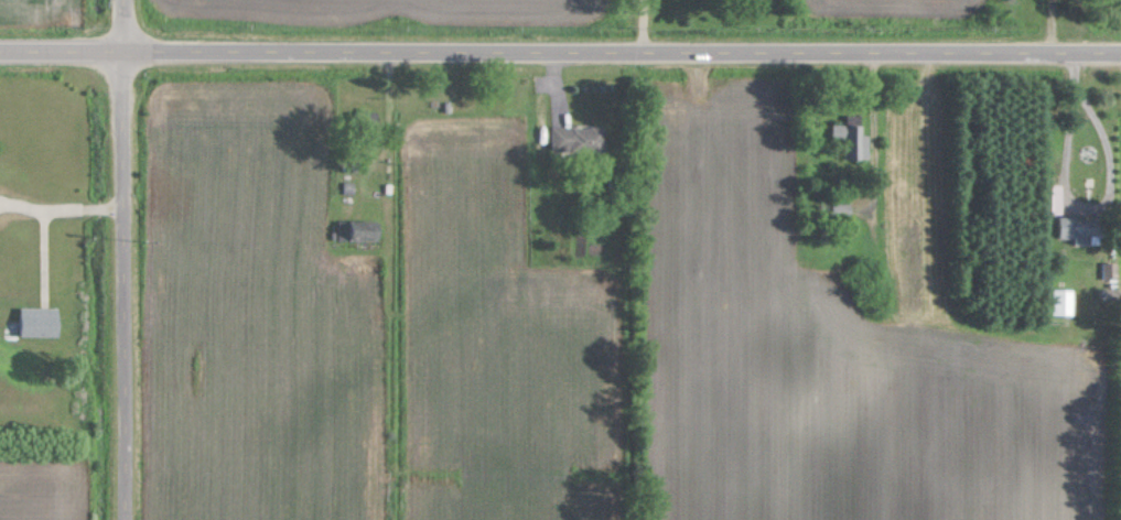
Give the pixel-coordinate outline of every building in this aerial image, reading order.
[(606,126),(551,126),(551,154),(606,154),(606,126)] [(867,157),(867,126),(844,126),(844,157),(867,157)] [(835,200),(835,216),(849,216),(849,200),(835,200)] [(1057,239),(1100,239),(1100,218),(1057,218),(1057,239)] [(339,241),(381,241),(381,221),(339,221),(339,241)] [(1071,289),(1050,289),(1050,315),(1071,315),(1071,289)] [(60,336),(60,313),(20,313),(20,336),(60,336)]
